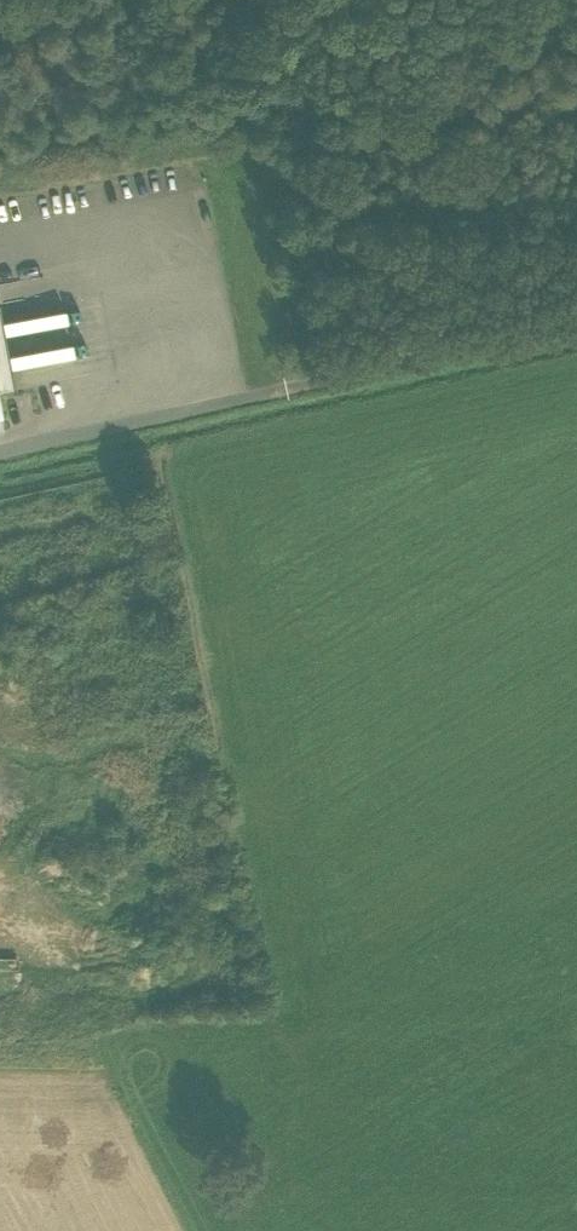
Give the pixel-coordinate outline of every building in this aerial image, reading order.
[(13,390),(0,322),(0,392),(13,390)]
